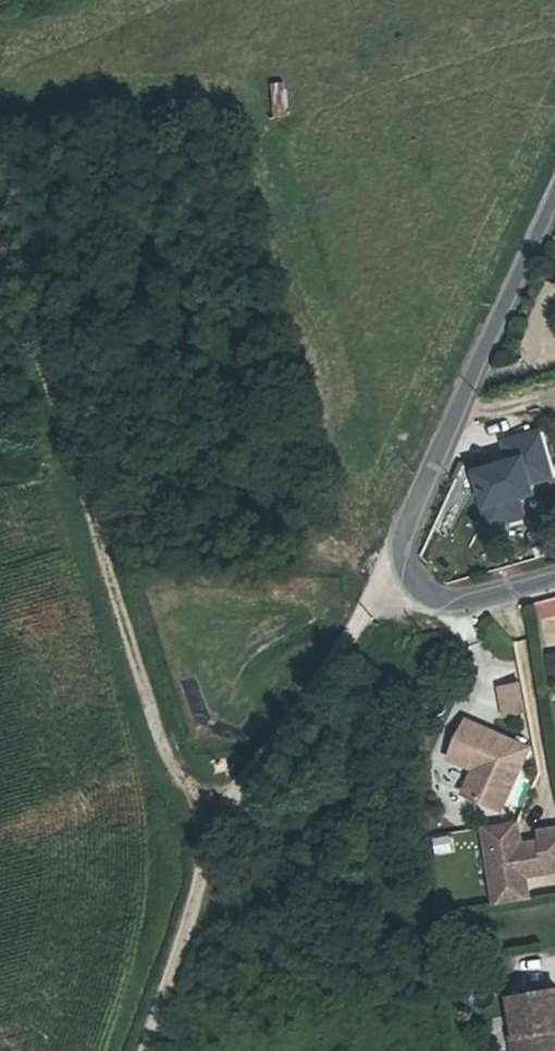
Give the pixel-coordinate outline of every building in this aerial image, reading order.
[(541,428),(499,441),(504,458),(469,468),(482,512),(484,511),(489,526),(522,517),(517,499),(531,494),(529,486),(554,478),(554,476),(541,428)] [(510,681),(515,707),(536,704),(531,677),(510,681)] [(474,794),(511,811),(538,749),(476,722),(459,759),(484,770),(474,794)] [(527,822),(495,828),(507,905),(540,899),(535,875),(554,872),(554,831),(550,832),(551,843),(531,846),(527,822)] [(521,1000),(526,1039),(533,1037),(536,1050),(554,1050),(554,994),(521,1000)] [(533,1037),(526,1039),(517,1040),(519,1050),(536,1050),(533,1037)]
